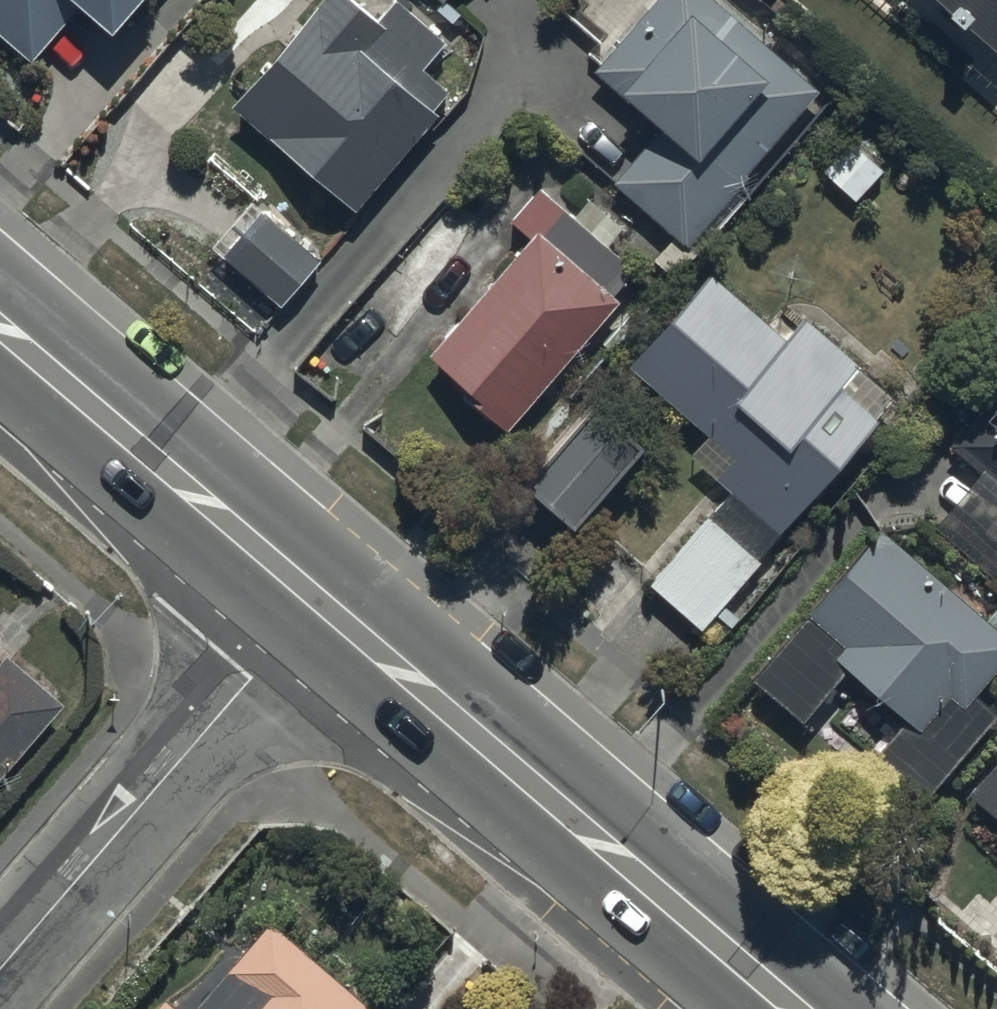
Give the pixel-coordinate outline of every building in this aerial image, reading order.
[(32,76),(46,59),(81,70),(86,47),(65,37),(80,22),(112,52),(157,7),(150,0),(0,0),(0,47),(32,76)] [(229,118),(352,225),(437,128),(431,122),(447,103),(421,81),(446,52),(396,9),(379,28),(347,0),(331,0),(229,118)] [(450,12),(460,0),(435,0),(450,12)] [(700,0),(664,0),(593,81),(622,106),(618,112),(654,143),(612,191),(685,258),(819,99),(700,0)] [(992,68),(996,63),(996,0),(917,0),(992,68)] [(844,146),(818,178),(855,210),(882,179),(844,146)] [(528,249),(424,368),(507,442),(620,315),(609,305),(632,280),(604,255),(618,239),(586,211),(573,227),(538,196),(507,231),(528,249)] [(319,271),(261,221),(222,268),(280,317),(319,271)] [(713,287),(629,379),(707,446),(690,465),(775,542),(895,410),(805,328),(784,352),(713,287)] [(949,455),(996,497),(996,401),(949,455)] [(643,465),(591,422),(522,504),(574,548),(643,465)] [(760,572),(704,521),(643,591),(697,641),(760,572)] [(750,692),(801,734),(845,682),(906,733),(877,768),(926,809),(995,726),(973,708),(996,680),(996,622),(994,619),(984,632),(878,545),(750,692)] [(62,691),(4,639),(0,643),(0,761),(62,691)] [(966,805),(996,833),(996,768),(966,805)] [(367,994),(265,909),(184,1005),(162,987),(143,1008),(354,1008),(367,994)] [(450,1000),(442,1008),(462,1008),(450,1000)]
